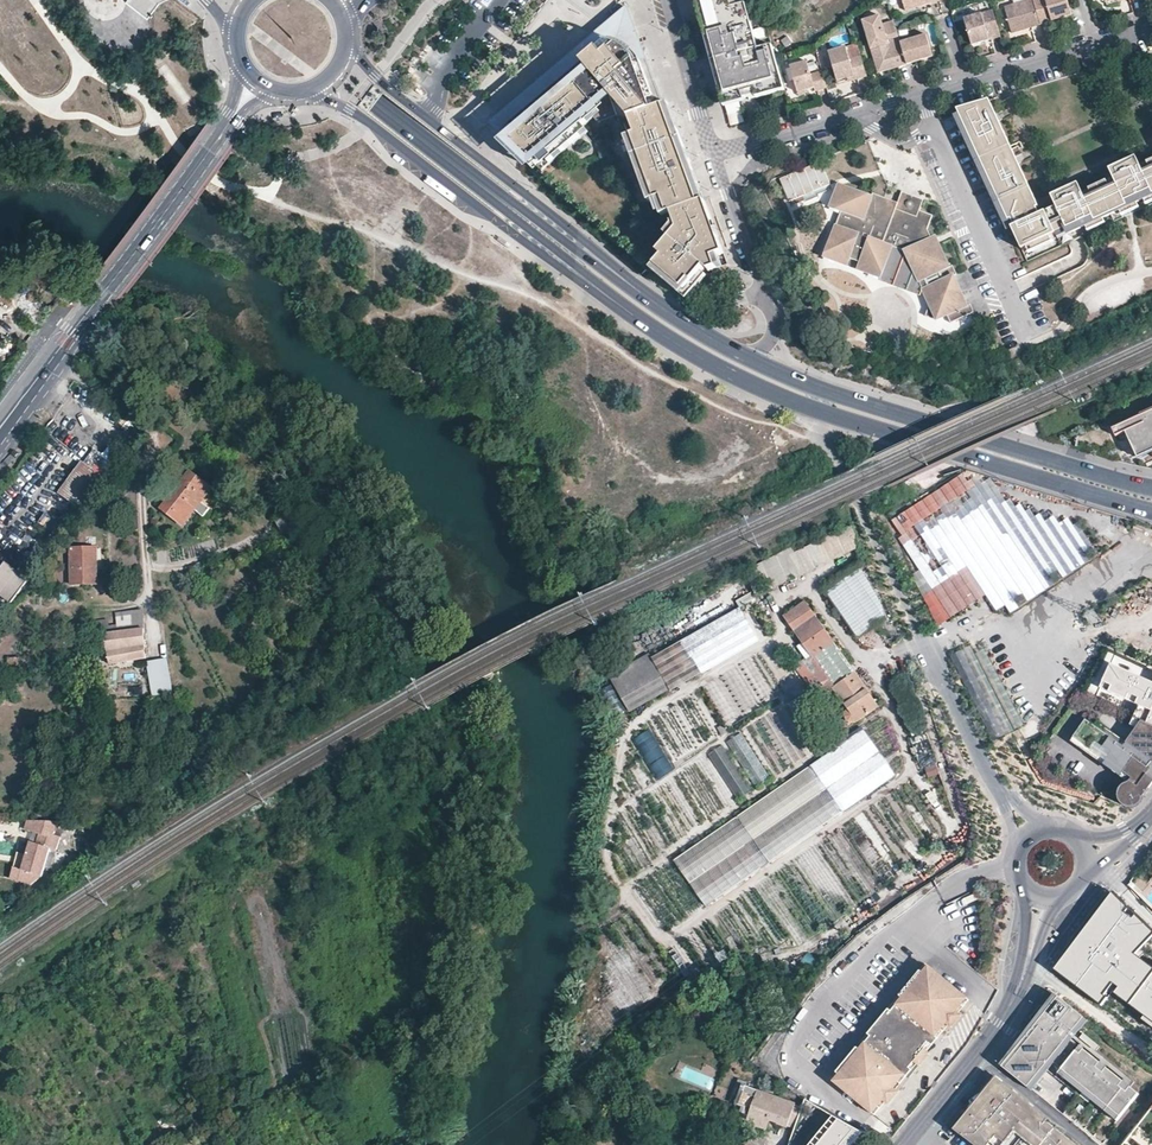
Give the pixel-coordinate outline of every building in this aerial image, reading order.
[(166,0),(128,0),(126,3),(149,22),(167,0),(166,0)] [(774,51),(761,55),(759,49),(745,0),(695,0),(699,16),(701,15),(710,51),(724,103),(757,95),(758,98),(777,93),(775,87),(784,85),(774,51)] [(906,14),(919,11),(918,6),(930,4),(931,7),(940,5),(939,0),(902,0),(906,14)] [(1053,21),(1061,19),(1061,21),(1072,18),(1068,0),(1033,0),(1033,1),(1041,27),(1054,23),(1053,21)] [(1005,9),(1014,35),(1041,27),(1033,1),(1005,9)] [(641,37),(630,7),(619,16),(616,25),(641,37)] [(965,20),(972,47),(1001,38),(993,12),(965,20)] [(633,49),(647,54),(644,46),(641,37),(616,25),(619,16),(607,27),(511,109),(492,125),(509,142),(511,140),(501,130),(598,46),(606,56),(620,46),(631,53),(633,49)] [(882,64),(893,60),(887,39),(880,16),(863,22),(873,57),(879,56),(882,64)] [(899,36),(897,28),(895,22),(883,25),(887,39),(899,36)] [(900,40),(908,65),(935,57),(929,35),(914,39),(913,35),(900,40)] [(896,68),(908,65),(900,40),(899,36),(887,39),(893,60),(896,68)] [(857,44),(846,47),(850,59),(861,55),(857,44)] [(761,55),(774,51),(773,45),(759,49),(761,55)] [(667,107),(647,54),(633,49),(631,53),(620,46),(606,56),(598,46),(501,130),(511,140),(546,173),(570,152),(566,147),(572,141),(577,146),(592,133),(587,128),(597,120),(604,114),(614,110),(612,104),(615,103),(621,118),(645,182),(659,177),(662,185),(661,185),(672,184),(676,182),(682,178),(681,174),(684,172),(683,167),(694,163),(672,105),(667,107)] [(835,69),(839,81),(849,78),(850,82),(867,77),(861,55),(850,59),(846,47),(830,52),(835,69)] [(724,103),(710,51),(708,51),(722,104),(724,103)] [(893,60),(882,64),(879,56),(873,57),(878,73),(896,68),(893,60)] [(1140,59),(1142,65),(1145,74),(1151,72),(1149,63),(1147,57),(1140,59)] [(1129,69),(1132,68),(1142,65),(1140,59),(1130,62),(1128,63),(1129,69)] [(808,63),(791,68),(799,93),(809,90),(815,88),(816,92),(828,89),(823,71),(811,75),(808,63)] [(176,92),(183,104),(192,99),(184,87),(176,92)] [(602,125),(621,118),(615,103),(612,104),(614,110),(604,114),(597,120),(602,125)] [(1066,240),(1068,247),(1083,240),(1103,231),(1122,222),(1108,193),(1105,187),(1087,195),(1088,197),(1090,202),(1083,205),(1081,200),(1077,192),(1051,204),(1053,211),(1037,218),(1034,212),(1038,210),(1027,188),(1008,146),(988,103),(970,111),(952,119),(976,171),(1001,226),(1009,223),(1012,231),(1009,232),(1022,260),(1055,246),(1066,240)] [(577,146),(572,141),(566,147),(570,152),(577,146)] [(795,203),(832,186),(820,162),(783,179),(795,203)] [(670,198),(702,185),(694,163),(683,167),(684,172),(681,174),(682,178),(676,182),(672,184),(661,185),(662,185),(659,177),(645,182),(653,202),(653,204),(660,202),(670,198)] [(1120,173),(1121,174),(1136,166),(1134,163),(1119,170),(1120,173)] [(1144,170),(1148,176),(1141,179),(1139,172),(1136,166),(1121,174),(1130,194),(1127,195),(1137,215),(1151,208),(1151,165),(1144,168),(1144,170)] [(1106,174),(1108,179),(1120,173),(1119,170),(1118,168),(1106,174)] [(1141,179),(1148,176),(1144,170),(1139,172),(1141,179)] [(1137,215),(1127,195),(1130,194),(1121,174),(1120,173),(1108,179),(1113,190),(1108,193),(1122,222),(1137,215)] [(1102,181),(1105,187),(1108,193),(1113,190),(1108,179),(1102,181)] [(722,237),(708,202),(704,203),(701,195),(705,194),(702,185),(670,198),(676,214),(679,224),(682,230),(674,239),(663,254),(667,258),(656,271),(686,296),(709,269),(714,273),(717,272),(717,273),(721,282),(735,276),(731,266),(727,267),(723,257),(728,255),(724,245),(719,247),(716,239),(722,237)] [(904,253),(905,257),(907,262),(923,297),(927,306),(923,318),(935,323),(946,318),(950,325),(972,315),(968,305),(965,306),(951,278),(954,276),(950,268),(948,270),(934,240),(930,242),(925,232),(930,218),(917,213),(915,220),(903,215),(895,212),(897,205),(871,196),(870,199),(838,187),(828,210),(839,214),(822,259),(845,268),(848,261),(858,265),(855,272),(878,280),(882,271),(891,249),(904,253)] [(895,212),(903,215),(915,220),(917,213),(922,202),(902,195),(897,205),(895,212)] [(676,214),(670,198),(660,202),(666,218),(676,214)] [(1122,222),(1125,229),(1140,222),(1137,215),(1122,222)] [(682,230),(679,224),(670,236),(674,239),(682,230)] [(1105,235),(1103,231),(1083,240),(1086,244),(1105,235)] [(724,245),(722,237),(716,239),(719,247),(724,245)] [(1055,246),(1057,252),(1068,247),(1066,240),(1055,246)] [(878,281),(923,297),(907,262),(905,257),(904,253),(891,249),(882,271),(878,280),(878,281)] [(1112,429),(1116,437),(1125,432),(1130,430),(1141,453),(1151,448),(1151,411),(1112,429)] [(1141,453),(1130,430),(1125,432),(1137,458),(1151,451),(1151,448),(1141,453)] [(36,458),(69,484),(84,465),(51,439),(36,458)] [(84,465),(69,484),(61,495),(69,502),(81,511),(105,481),(84,465)] [(183,524),(211,487),(190,472),(163,509),(183,524)] [(965,476),(894,520),(904,537),(900,540),(951,620),(993,594),(1002,608),(1060,572),(1059,571),(1122,531),(1117,523),(1113,525),(1108,517),(1098,523),(1093,515),(1084,521),(1074,505),(1065,511),(1060,503),(1051,509),(1041,493),(1031,499),(1026,491),(1017,497),(1012,489),(1003,495),(993,479),(984,485),(979,477),(970,483),(965,476)] [(727,484),(716,489),(722,501),(732,496),(727,484)] [(52,530),(56,518),(43,514),(39,526),(52,530)] [(68,551),(72,590),(96,587),(93,548),(68,551)] [(4,562),(0,568),(0,596),(10,603),(28,580),(4,562)] [(828,589),(855,637),(891,618),(865,569),(828,589)] [(735,606),(728,594),(706,606),(713,618),(735,606)] [(784,616),(807,650),(834,687),(832,688),(835,692),(848,710),(846,716),(850,723),(856,723),(879,706),(861,680),(836,645),(805,601),(784,616)] [(740,607),(652,657),(671,690),(758,641),(740,607)] [(694,614),(699,623),(710,617),(705,608),(694,614)] [(146,657),(140,610),(115,612),(116,634),(104,637),(110,664),(146,657)] [(1023,727),(987,648),(975,653),(972,646),(953,654),(992,741),(1023,727)] [(610,676),(630,713),(670,690),(649,653),(610,676)] [(146,661),(153,697),(172,693),(165,657),(146,661)] [(1150,682),(1100,659),(1089,683),(1141,707),(1136,717),(1151,724),(1151,677),(1150,682)] [(144,687),(131,688),(132,697),(144,696),(144,687)] [(804,695),(788,704),(800,724),(816,715),(804,695)] [(614,696),(606,701),(616,719),(623,715),(614,696)] [(1128,723),(1135,727),(1140,720),(1133,716),(1128,723)] [(1151,771),(1151,767),(1093,725),(1085,719),(1072,736),(1125,774),(1122,778),(1122,779),(1121,779),(1118,781),(1115,785),(1113,788),(1113,792),(1113,796),(1115,799),(1118,802),(1120,803),(1126,805),(1129,805),(1133,803),(1136,800),(1138,798),(1139,795),(1139,791),(1151,775),(1151,771)] [(1140,720),(1135,727),(1151,740),(1151,726),(1140,720)] [(1135,727),(1125,742),(1096,721),(1093,725),(1151,767),(1151,740),(1135,727)] [(724,725),(718,728),(723,736),(729,732),(724,725)] [(810,763),(834,798),(842,810),(895,774),(893,771),(863,727),(810,763)] [(730,740),(754,787),(768,780),(744,733),(730,740)] [(1070,740),(1122,778),(1125,774),(1072,736),(1070,740)] [(834,798),(810,763),(737,814),(766,857),(769,861),(842,810),(834,798)] [(705,905),(750,873),(769,861),(766,857),(737,814),(673,858),(705,905)] [(49,842),(29,836),(19,869),(39,876),(49,842)] [(1126,910),(1075,975),(1151,1035),(1151,960),(1148,957),(1151,952),(1151,930),(1126,910)] [(922,965),(892,1003),(932,1036),(962,998),(922,965)] [(460,995),(464,989),(458,986),(454,991),(460,995)] [(1044,1017),(1059,998),(1055,995),(999,1065),(1033,1092),(1049,1072),(1115,1124),(1118,1120),(1048,1064),(1039,1075),(1014,1055),(1041,1021),(1075,1049),(1071,1053),(1078,1059),(1082,1054),(1098,1067),(1094,1071),(1101,1077),(1104,1072),(1121,1085),(1117,1090),(1124,1096),(1128,1091),(1136,1098),(1140,1093),(1074,1041),(1089,1022),(1085,1018),(1070,1037),(1044,1017)] [(953,1013),(955,1014),(965,1001),(962,998),(932,1036),(935,1038),(947,1025),(945,1023),(953,1013)] [(1070,1037),(1085,1018),(1059,998),(1044,1017),(1070,1037)] [(892,1003),(860,1043),(901,1075),(932,1036),(892,1003)] [(947,1025),(949,1026),(958,1016),(955,1014),(953,1013),(945,1023),(947,1025)] [(1075,1049),(1041,1021),(1014,1055),(1039,1075),(1048,1064),(1118,1120),(1136,1098),(1128,1091),(1124,1096),(1117,1090),(1121,1085),(1104,1072),(1101,1077),(1094,1071),(1098,1067),(1082,1054),(1078,1059),(1071,1053),(1075,1049)] [(935,1038),(932,1036),(901,1075),(904,1077),(913,1065),(912,1064),(922,1052),(923,1052),(935,1038)] [(860,1043),(830,1080),(870,1113),(901,1075),(860,1043)] [(913,1065),(916,1067),(926,1055),(923,1052),(922,1052),(912,1064),(913,1065)] [(904,1077),(901,1075),(870,1113),(873,1115),(883,1103),(882,1102),(892,1089),(893,1090),(904,1077)] [(1039,1121),(1042,1117),(1044,1115),(995,1077),(987,1086),(1004,1100),(1002,1103),(989,1094),(967,1121),(992,1140),(1011,1117),(1046,1144),(1068,1144),(1039,1121)] [(767,1128),(769,1121),(787,1126),(789,1121),(795,1122),(804,1097),(801,1095),(788,1085),(785,1094),(791,1096),(789,1102),(758,1092),(750,1109),(745,1108),(741,1119),(767,1128)] [(744,1086),(742,1091),(737,1105),(745,1108),(750,1109),(758,1092),(758,1091),(744,1086)] [(1011,1117),(992,1140),(967,1121),(989,1094),(1002,1103),(1004,1100),(987,1086),(953,1130),(973,1144),(1046,1144),(1011,1117)] [(883,1103),(885,1105),(896,1092),(893,1090),(892,1089),(882,1102),(883,1103)] [(1042,1117),(1039,1121),(1068,1144),(1075,1144),(1042,1117)] [(837,1120),(817,1144),(878,1144),(837,1120)] [(767,1141),(751,1134),(747,1144),(748,1144),(765,1144),(767,1141)]
